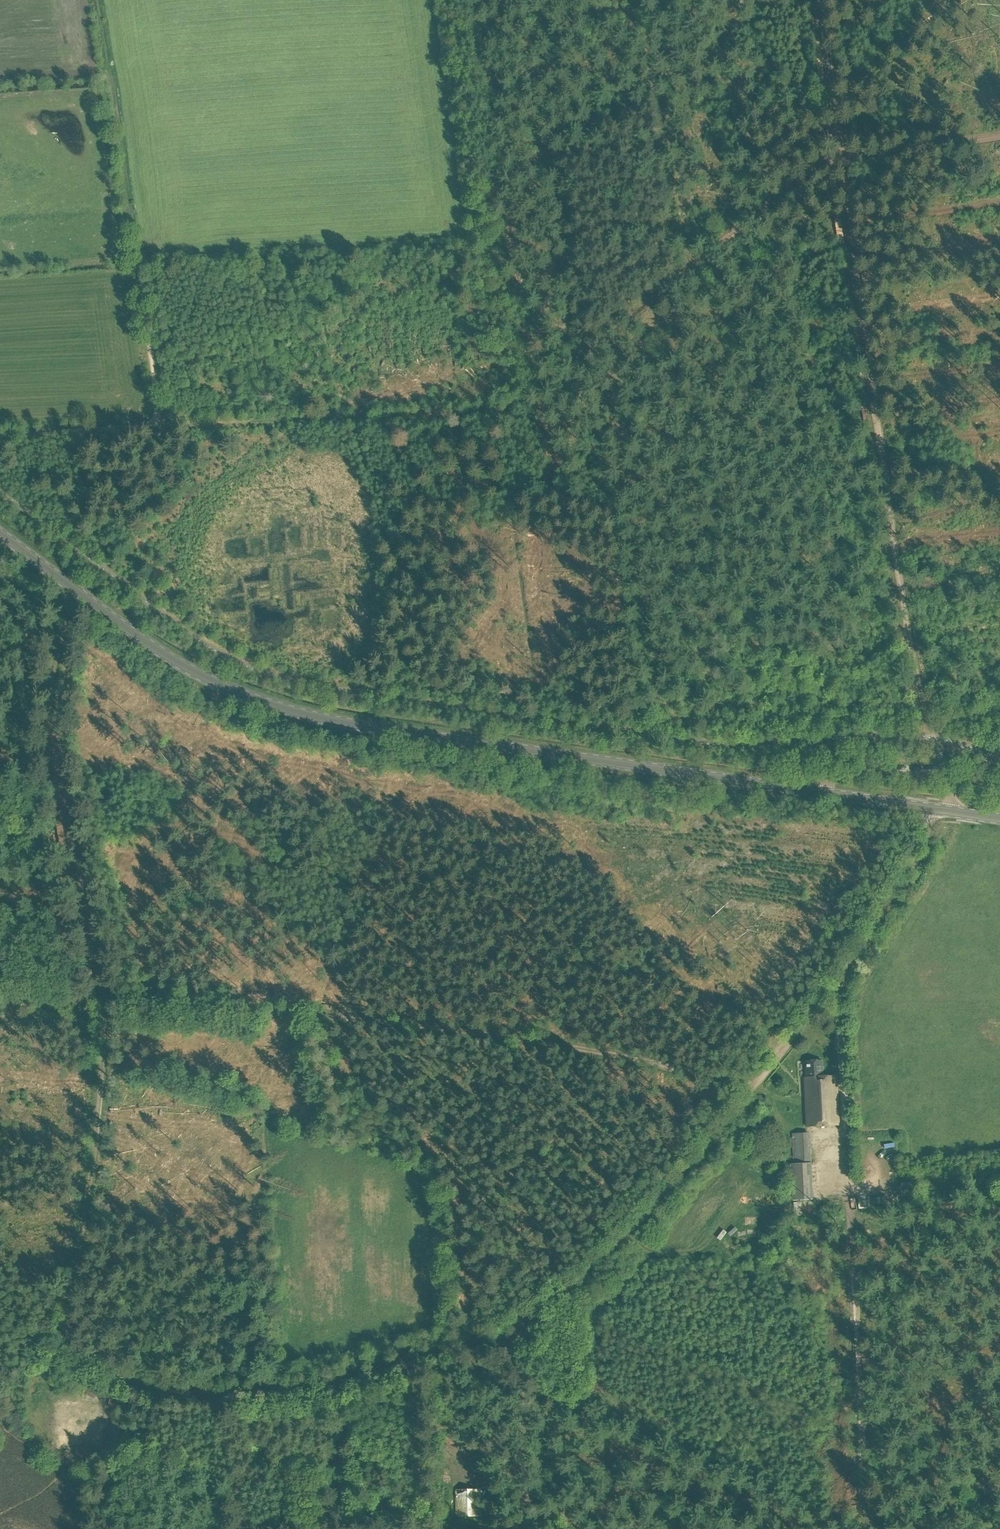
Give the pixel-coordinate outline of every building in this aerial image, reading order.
[(805,1061),(805,1077),(803,1077),(805,1126),(839,1124),(837,1075),(822,1076),(822,1060),(805,1061)] [(820,1191),(813,1192),(814,1200),(821,1199),(820,1191)] [(454,1489),(455,1515),(481,1514),(481,1488),(454,1489)]
